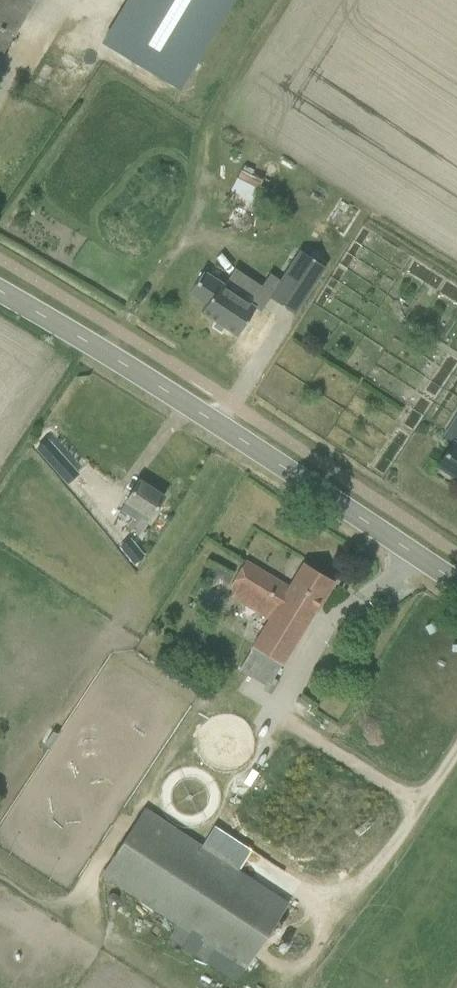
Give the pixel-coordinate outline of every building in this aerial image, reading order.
[(0,56),(34,0),(0,0),(0,56)] [(179,87),(232,0),(129,0),(104,42),(179,87)] [(256,199),(264,177),(241,168),(233,190),(256,199)] [(300,250),(269,297),(296,314),(326,268),(300,250)] [(205,271),(189,294),(206,305),(200,313),(237,337),(257,306),(225,285),(225,284),(205,271)] [(398,301),(390,311),(397,316),(405,306),(398,301)] [(456,478),(456,418),(445,435),(454,441),(438,466),(456,478)] [(47,440),(37,449),(48,462),(68,484),(79,474),(59,453),(47,440)] [(128,528),(139,535),(164,496),(139,480),(124,503),(120,510),(134,519),(128,528)] [(118,546),(135,564),(146,554),(129,536),(118,546)] [(263,690),(270,695),(279,681),(273,678),(281,665),(283,666),(334,582),(303,563),(289,587),(246,561),(231,585),(247,595),(243,602),(270,618),(239,668),(266,685),(263,690)] [(301,697),(298,702),(306,708),(309,702),(301,697)] [(145,809),(102,876),(176,924),(168,937),(236,982),(245,969),(263,940),(288,902),(222,859),(211,852),(152,814),(145,809)]
